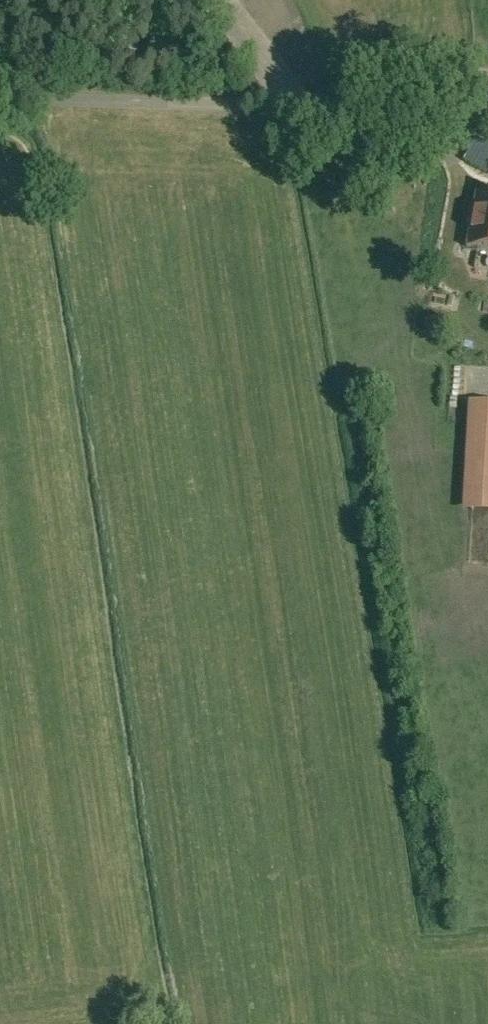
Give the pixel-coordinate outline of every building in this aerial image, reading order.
[(487,166),(487,145),(468,139),(460,164),(486,172),(487,166)] [(478,202),(469,258),(487,261),(487,204),(478,202)] [(471,410),(464,521),(487,523),(487,411),(471,410)]
